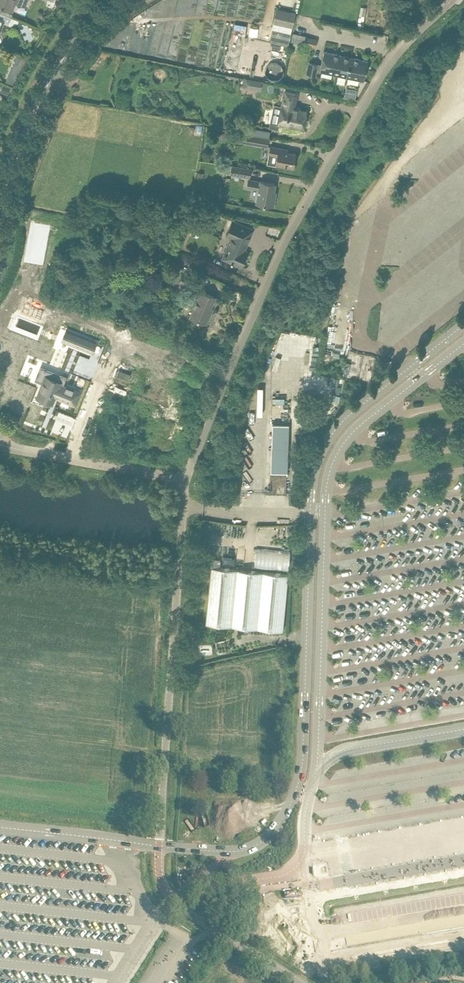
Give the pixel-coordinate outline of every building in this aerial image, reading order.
[(3,7),(12,10),(15,1),(25,5),(26,2),(27,0),(0,0),(0,6),(3,7)] [(292,27),(295,12),(276,8),(273,22),(292,27)] [(0,28),(3,22),(11,25),(18,22),(19,20),(0,12),(0,28)] [(291,34),(273,29),(270,41),(288,46),(291,34)] [(305,36),(293,33),(291,41),(293,42),(291,48),(302,51),(303,44),(315,47),(317,39),(304,36),(305,36)] [(317,70),(347,77),(351,57),(324,51),(321,64),(309,61),(306,74),(315,76),(317,70)] [(6,81),(13,84),(24,57),(16,54),(6,81)] [(351,57),(347,77),(364,80),(368,61),(351,57)] [(262,68),(262,76),(282,77),(282,68),(262,68)] [(244,77),(242,87),(260,90),(262,80),(244,77)] [(347,86),(345,96),(356,98),(358,88),(347,86)] [(297,94),(285,91),(280,113),(271,112),(268,127),(279,129),(280,123),(302,128),(306,111),(294,108),(297,94)] [(238,131),(269,137),(270,131),(250,127),(249,133),(238,131)] [(269,137),(238,131),(236,141),(267,146),(269,137)] [(267,162),(293,167),(295,153),(283,151),(284,148),(270,146),(267,162)] [(251,169),(226,164),(225,172),(230,173),(229,174),(249,178),(251,169)] [(256,202),(263,203),(273,205),(275,196),(273,196),(275,183),(261,181),(260,182),(248,180),(247,187),(259,189),(256,202)] [(222,258),(232,262),(241,266),(248,251),(243,249),(246,244),(247,244),(253,229),(232,220),(226,235),(231,237),(222,258)] [(197,279),(183,274),(180,282),(193,288),(197,279)] [(215,296),(201,291),(191,316),(206,323),(210,313),(209,312),(215,296)] [(70,331),(67,339),(81,344),(81,346),(95,352),(99,342),(70,331)] [(45,376),(41,388),(37,397),(52,403),(54,396),(70,403),(75,390),(59,384),(60,382),(45,376)] [(340,401),(340,376),(313,376),(313,390),(319,390),(326,390),(326,401),(340,401)] [(273,421),(271,471),(288,472),(290,422),(273,421)] [(275,480),(275,494),(285,494),(286,481),(275,480)] [(254,565),(288,567),(289,550),(255,548),(254,565)] [(283,630),(288,574),(219,567),(220,559),(212,558),(205,623),(283,630)]
